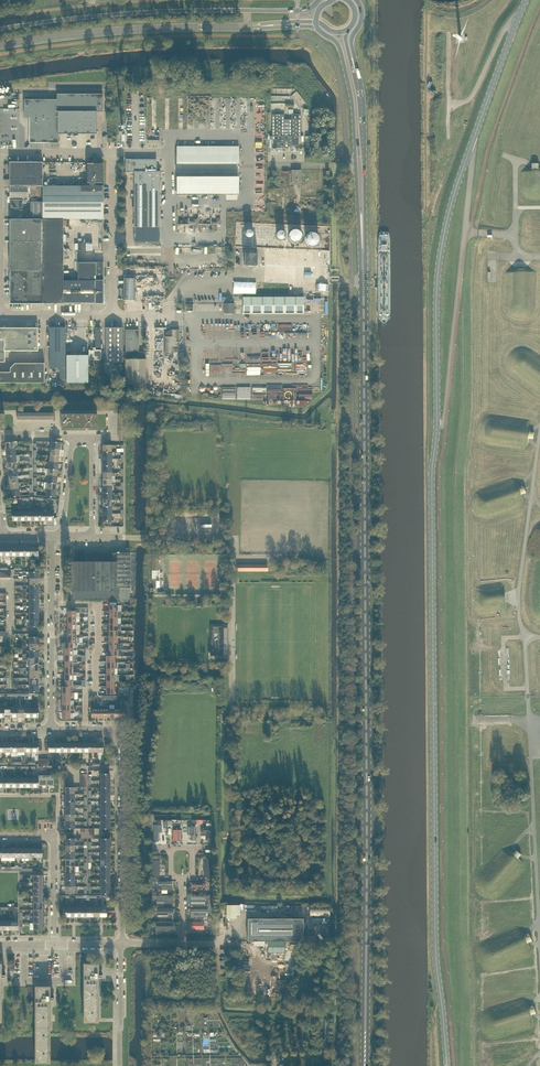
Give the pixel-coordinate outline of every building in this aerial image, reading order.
[(102,111),(102,94),(58,94),(58,100),(25,100),(25,117),(30,117),(30,142),(58,142),(58,134),(97,134),(97,111),(102,111)] [(299,136),(301,136),(301,114),(289,114),(289,119),(285,119),(285,114),(281,114),(275,114),(272,114),(272,148),(278,148),(278,145),(285,145),(285,150),(285,147),(288,147),(288,150),(288,145),(296,145),(295,148),(302,148),(302,145),(299,145),(299,136)] [(177,145),(177,162),(239,162),(239,146),(177,145)] [(157,159),(133,159),(131,159),(126,159),(126,172),(134,172),(134,207),(133,207),(133,211),(134,211),(134,227),(147,227),(160,227),(160,171),(156,171),(156,169),(157,169),(157,159)] [(28,186),(43,186),(43,162),(10,162),(10,186),(28,186)] [(102,164),(103,164),(103,163),(96,163),(96,164),(94,164),(94,163),(87,163),(87,186),(43,186),(43,197),(43,219),(104,219),(104,186),(102,186),(102,164)] [(529,168),(529,188),(539,188),(539,168),(532,168),(529,168)] [(292,173),(289,173),(289,184),(301,184),(301,170),(292,171),(292,173)] [(177,175),(177,193),(239,193),(239,175),(177,175)] [(28,197),(43,197),(43,186),(28,186),(10,186),(10,198),(28,198),(28,197)] [(23,208),(23,200),(11,200),(11,208),(15,208),(15,210),(19,209),(19,208),(23,208)] [(31,218),(42,218),(42,201),(31,201),(31,218)] [(196,231),(212,230),(212,222),(201,222),(201,213),(190,214),(191,222),(180,222),(181,230),(196,230),(196,231)] [(64,280),(63,219),(10,219),(10,281),(10,283),(9,283),(9,284),(8,285),(9,285),(9,286),(10,286),(10,295),(10,303),(104,303),(104,262),(78,263),(78,280),(64,280)] [(160,227),(147,227),(147,235),(148,243),(160,243),(160,231),(160,227)] [(277,232),(276,233),(277,235),(277,236),(278,237),(280,238),(281,238),(283,238),(284,237),(285,236),(285,235),(285,233),(285,232),(284,231),(283,230),(282,229),(281,229),(279,230),(278,231),(277,232)] [(289,233),(289,235),(289,237),(290,239),(292,241),(293,241),(296,242),(298,241),(299,240),(301,238),(302,236),(302,234),(301,232),(299,230),(297,229),(295,229),(293,229),(291,230),(290,231),(289,233)] [(250,238),(251,237),(252,236),(252,234),(252,233),(252,232),(251,231),(250,230),(249,230),(248,230),(246,230),(245,231),(244,232),(244,234),(244,235),(245,236),(246,237),(247,238),(249,238),(250,238)] [(307,233),(306,235),(305,237),(305,239),(306,241),(307,243),(309,245),(311,245),(313,245),(316,244),(317,243),(319,241),(319,238),(319,236),(317,234),(316,232),(314,231),(311,231),(309,232),(307,233)] [(147,235),(134,235),(135,243),(148,243),(147,235)] [(257,266),(258,253),(245,253),(244,265),(249,266),(249,267),(250,267),(251,268),(252,268),(253,267),(253,266),(257,266)] [(135,300),(136,278),(124,278),(124,300),(135,300)] [(235,291),(290,293),(291,281),(236,279),(235,291)] [(304,297),(243,297),(243,298),(243,313),(248,313),(304,313),(304,297)] [(234,314),(234,303),(224,303),(224,313),(234,314)] [(66,378),(66,328),(66,327),(50,327),(50,333),(50,368),(60,368),(60,378),(66,378)] [(101,350),(101,327),(95,327),(95,350),(89,350),(89,360),(101,360),(101,350)] [(123,327),(116,327),(106,327),(106,363),(123,363),(123,327)] [(5,350),(21,350),(21,328),(5,328),(5,350)] [(21,350),(38,350),(38,328),(21,328),(21,350)] [(179,347),(179,329),(172,329),(172,330),(170,331),(168,332),(168,333),(167,334),(166,336),(165,336),(165,354),(172,354),(172,347),(179,347)] [(139,352),(139,330),(126,330),(125,352),(124,352),(124,357),(145,357),(145,352),(139,352)] [(89,355),(67,355),(67,383),(89,383),(89,355)] [(146,384),(146,359),(125,359),(125,384),(146,384)] [(246,361),(233,361),(233,373),(245,373),(246,361)] [(241,386),(241,392),(246,393),(246,395),(252,395),(252,386),(241,386)] [(97,415),(62,415),(62,414),(61,414),(61,428),(78,428),(78,429),(78,430),(79,430),(80,430),(81,431),(81,430),(82,430),(83,429),(83,428),(97,428),(97,414),(97,415)] [(15,449),(14,442),(14,441),(6,442),(6,449),(15,449)] [(60,449),(61,442),(52,441),(51,448),(60,449)] [(112,520),(112,513),(103,513),(103,520),(109,520),(109,525),(111,525),(111,520),(112,520)] [(117,552),(117,550),(113,550),(113,552),(84,552),(84,561),(70,561),(70,591),(73,591),(73,600),(75,600),(120,600),(120,584),(129,584),(129,552),(120,552),(117,552)] [(224,655),(224,626),(210,626),(210,655),(224,655)] [(245,732),(258,733),(259,722),(246,722),(245,732)] [(153,828),(153,841),(158,841),(158,838),(158,833),(161,833),(161,825),(156,825),(153,825),(153,828)] [(207,835),(207,840),(212,840),(212,827),(202,827),(202,835),(207,835)] [(236,904),(227,905),(227,918),(236,918),(236,904)] [(329,906),(310,906),(310,917),(329,917),(329,906)] [(158,916),(168,916),(168,913),(172,913),(172,908),(157,909),(158,916)] [(191,909),(191,913),(194,913),(194,917),(206,917),(206,913),(207,913),(207,909),(191,909)] [(248,940),(303,940),(303,918),(248,918),(248,940)] [(156,922),(156,930),(172,929),(172,922),(156,922)] [(98,963),(99,963),(84,963),(86,963),(86,1021),(84,1021),(84,1022),(99,1022),(99,1021),(98,1021),(98,980),(100,979),(99,976),(101,976),(100,975),(100,974),(101,973),(99,972),(98,972),(98,963)] [(49,986),(51,986),(35,986),(37,986),(37,1036),(37,1060),(37,1062),(35,1062),(51,1062),(49,1062),(49,1000),(51,1000),(51,999),(53,998),(51,995),(49,995),(49,986)]
